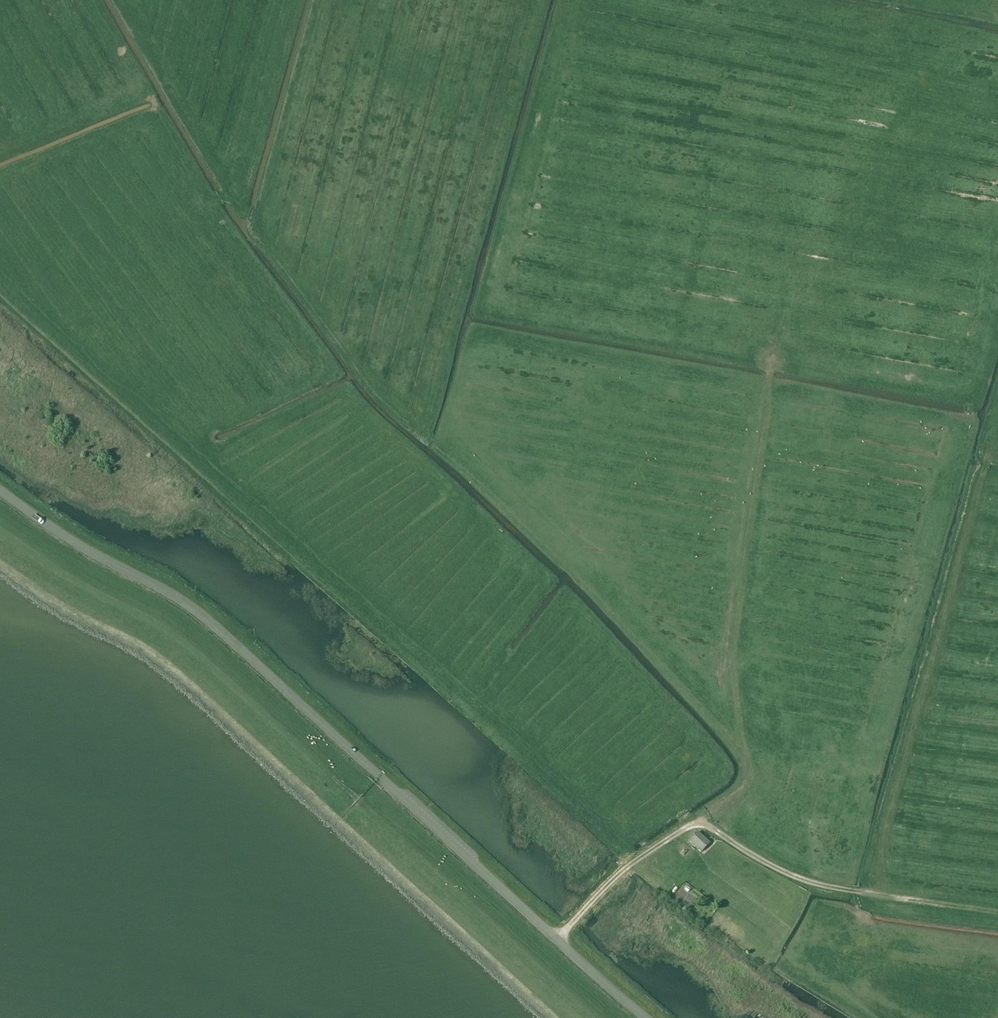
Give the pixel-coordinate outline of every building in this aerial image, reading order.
[(701,850),(709,841),(698,831),(690,840),(701,850)] [(678,842),(676,847),(683,850),(685,845),(678,842)]
